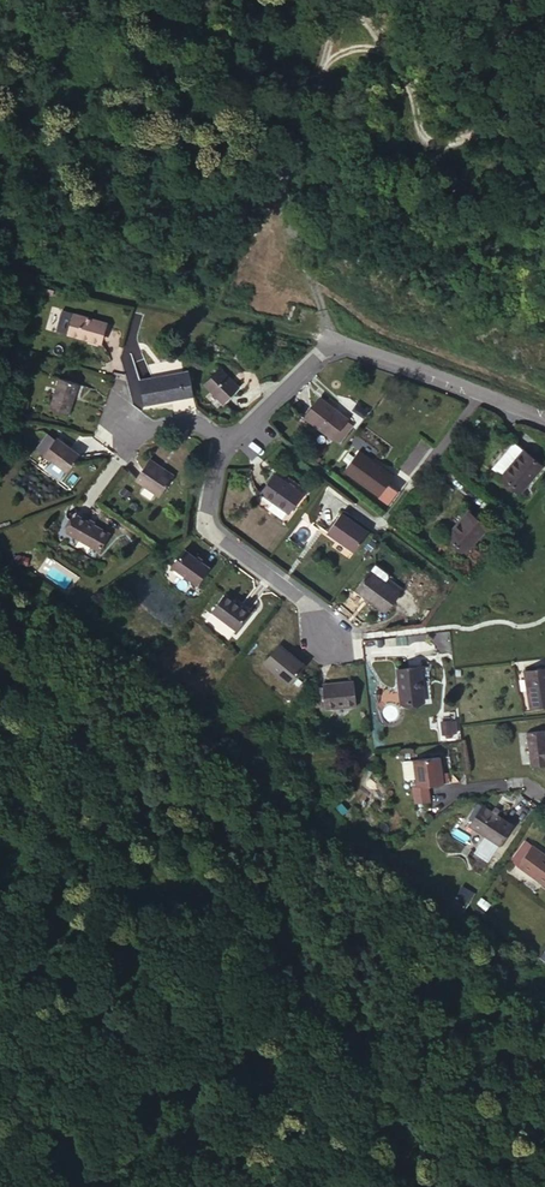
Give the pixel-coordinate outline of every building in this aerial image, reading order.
[(79,337),(85,317),(76,314),(73,315),(68,331),(70,334),(79,337)] [(115,326),(85,317),(79,337),(109,347),(115,326)] [(206,365),(203,370),(208,374),(211,368),(206,365)] [(203,401),(198,375),(154,384),(159,408),(203,401)] [(248,393),(230,375),(213,390),(232,408),(248,393)] [(94,388),(74,384),(65,411),(85,416),(94,388)] [(316,425),(342,444),(355,425),(357,423),(330,404),(316,425)] [(355,425),(342,444),(349,450),(363,430),(355,425)] [(93,461),(68,443),(55,461),(78,479),(93,461)] [(509,470),(518,478),(534,459),(525,451),(509,470)] [(404,479),(370,453),(353,474),(388,500),(404,479)] [(513,484),(531,499),(544,483),(544,468),(534,459),(518,478),(513,484)] [(189,479),(164,461),(149,480),(174,500),(189,479)] [(320,492),(290,472),(276,492),(288,500),(303,510),(306,512),(320,492)] [(288,500),(284,507),(299,517),(303,510),(288,500)] [(377,536),(350,516),(334,536),(361,556),(377,536)] [(478,517),(456,543),(473,559),(497,533),(478,517)] [(107,541),(81,522),(66,542),(92,561),(107,541)] [(390,563),(383,572),(396,581),(401,575),(400,571),(390,563)] [(383,572),(382,572),(366,592),(396,616),(412,594),(396,581),(383,572)] [(206,614),(223,592),(197,573),(180,595),(206,614)] [(260,613),(236,597),(222,616),(246,633),(260,613)] [(313,673),(288,655),(277,670),(289,680),(286,685),(298,694),(313,673)] [(392,655),(383,656),(385,668),(394,666),(392,655)] [(412,714),(435,711),(429,671),(407,673),(412,714)] [(535,673),(539,711),(544,710),(544,672),(535,673)] [(367,691),(337,694),(337,697),(340,718),(340,721),(370,717),(367,691)] [(327,698),(329,719),(340,718),(337,697),(327,698)] [(442,734),(457,735),(457,720),(442,720),(442,734)] [(534,732),(538,769),(544,768),(544,732),(534,732)] [(301,755),(289,747),(284,755),(295,763),(301,755)] [(445,760),(420,763),(420,764),(422,781),(423,791),(416,791),(418,803),(433,802),(431,790),(448,788),(447,774),(445,760)] [(422,781),(420,764),(409,765),(411,783),(422,781)] [(447,774),(448,786),(457,785),(456,774),(447,774)] [(519,828),(490,809),(479,827),(507,846),(519,828)] [(544,841),(529,860),(544,874),(544,842),(544,841)]
